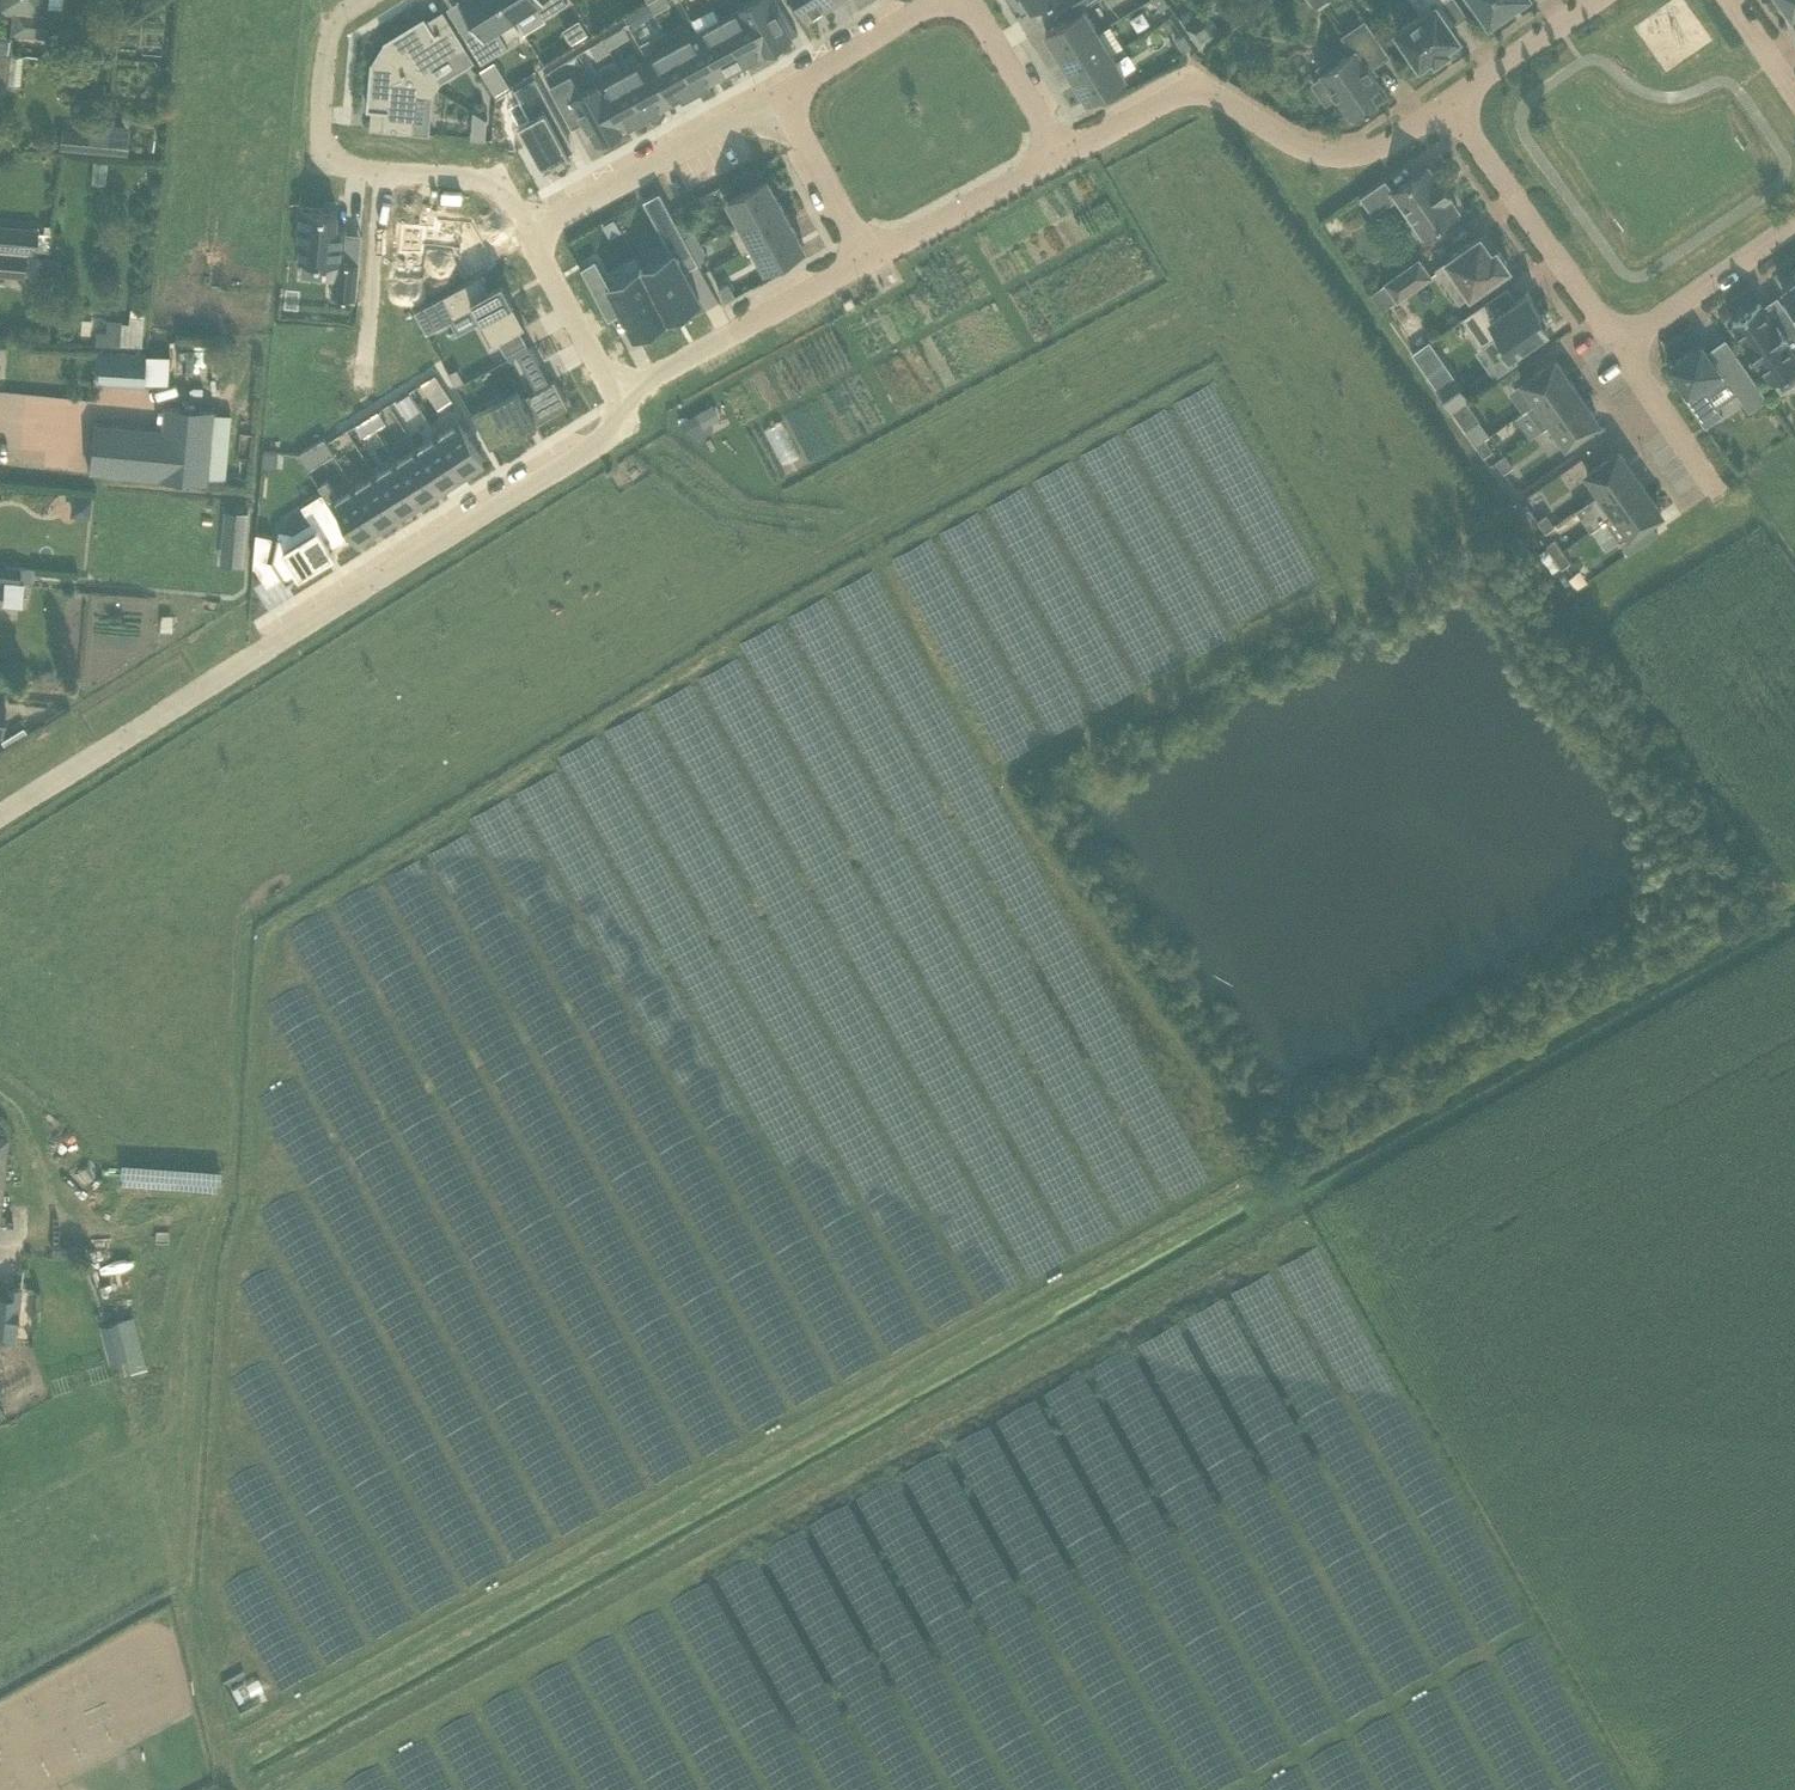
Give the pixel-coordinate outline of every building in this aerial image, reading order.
[(43,0),(0,0),(0,10),(14,12),(13,30),(53,34),(54,22),(60,22),(61,8),(43,6),(43,0)] [(515,16),(505,0),(463,0),(474,19),(460,27),(481,62),(508,45),(497,27),(515,16)] [(515,16),(535,3),(543,16),(568,1),(567,0),(505,0),(515,16)] [(742,7),(743,8),(744,7),(767,50),(766,50),(767,51),(791,38),(770,0),(754,0),(742,7)] [(809,20),(839,1),(838,0),(796,0),(809,20)] [(1052,0),(1062,17),(1089,0),(1053,0),(1052,0)] [(1161,9),(1169,4),(1166,0),(1154,0),(1161,9)] [(1400,34),(1397,39),(1403,48),(1408,47),(1420,63),(1459,36),(1437,4),(1443,0),(1413,0),(1422,13),(1397,30),(1400,34)] [(1471,4),(1476,1),(1490,21),(1519,0),(1468,0),(1471,4)] [(1792,13),(1794,11),(1794,0),(1783,0),(1792,13)] [(743,8),(721,20),(744,62),(766,50),(767,50),(744,7),(743,8)] [(1046,31),(1060,54),(1098,31),(1083,8),(1046,31)] [(1201,48),(1223,33),(1208,11),(1186,26),(1201,48)] [(384,41),(378,51),(437,88),(441,81),(431,68),(466,46),(449,20),(433,30),(427,19),(424,15),(384,40),(384,41)] [(1323,76),(1314,83),(1326,101),(1336,94),(1352,117),(1374,101),(1371,97),(1383,88),(1369,68),(1390,53),(1366,19),(1344,35),(1354,49),(1321,72),(1323,76)] [(579,20),(565,29),(572,41),(587,32),(579,20)] [(721,20),(698,32),(721,74),(744,62),(721,20)] [(625,27),(604,38),(609,48),(631,36),(625,27)] [(1060,54),(1074,76),(1111,53),(1098,31),(1060,54)] [(682,41),(673,46),(697,89),(709,82),(709,81),(714,78),(721,74),(698,32),(682,41)] [(1176,39),(1184,51),(1192,46),(1184,34),(1176,39)] [(10,52),(11,36),(0,35),(0,51),(10,52)] [(604,38),(590,47),(596,58),(610,50),(609,48),(604,38)] [(673,46),(648,60),(671,102),(697,89),(673,46)] [(10,52),(0,51),(0,83),(7,84),(10,54),(10,52)] [(371,61),(367,109),(372,109),(384,110),(382,129),(413,132),(417,91),(433,94),(437,88),(378,51),(372,61),(371,61)] [(1111,53),(1074,76),(1088,99),(1126,76),(1111,53)] [(648,60),(623,73),(646,115),(656,110),(671,102),(648,60)] [(495,62),(481,70),(495,93),(509,85),(495,62)] [(533,72),(513,85),(530,117),(520,123),(520,124),(516,126),(524,141),(528,138),(546,171),(572,157),(569,153),(565,144),(571,141),(533,72)] [(598,87),(620,129),(621,129),(646,115),(623,73),(598,87)] [(570,76),(551,87),(572,126),(585,118),(598,143),(622,130),(621,129),(620,129),(598,87),(598,85),(580,95),(570,76)] [(474,110),(472,137),(486,138),(487,119),(474,110)] [(59,148),(122,154),(125,127),(85,123),(85,129),(61,127),(59,148)] [(1421,231),(1423,234),(1459,209),(1449,194),(1450,193),(1441,179),(1439,180),(1429,166),(1394,190),(1386,178),(1360,195),(1373,214),(1398,197),(1411,217),(1408,219),(1418,233),(1421,231)] [(780,199),(767,175),(728,196),(741,220),(780,199)] [(660,191),(644,200),(653,217),(669,208),(660,191)] [(792,221),(780,199),(741,220),(754,243),(792,221)] [(300,205),(298,237),(301,237),(299,256),(325,259),(323,275),(332,276),(331,293),(355,295),(358,262),(342,260),(345,225),(337,224),(338,209),(300,205)] [(615,218),(603,224),(610,237),(622,231),(615,218)] [(402,227),(399,255),(422,257),(423,248),(433,249),(454,251),(468,278),(489,266),(481,250),(485,248),(471,223),(436,220),(435,230),(402,227)] [(767,266),(805,245),(792,221),(754,243),(767,266)] [(35,250),(36,231),(0,227),(0,247),(35,250)] [(36,231),(35,250),(49,251),(51,232),(36,231)] [(694,231),(685,236),(692,249),(701,244),(694,231)] [(1470,294),(1510,266),(1497,248),(1492,251),(1480,234),(1445,259),(1447,261),(1437,268),(1444,277),(1453,271),(1470,294)] [(642,267),(641,268),(669,318),(668,316),(666,311),(675,306),(677,311),(700,299),(684,270),(682,266),(695,259),(697,263),(699,262),(685,239),(669,247),(672,253),(643,269),(642,267)] [(701,244),(692,249),(699,261),(708,257),(701,244)] [(24,277),(24,275),(37,276),(39,258),(0,254),(0,275),(24,277)] [(39,258),(38,268),(58,270),(59,259),(39,258)] [(1398,298),(1431,275),(1419,258),(1386,281),(1398,298)] [(607,284),(594,292),(606,315),(621,307),(635,334),(667,317),(668,319),(669,318),(641,268),(640,268),(641,270),(609,287),(607,284)] [(279,316),(311,317),(313,274),(281,273),(279,316)] [(480,275),(415,310),(427,332),(428,331),(427,330),(472,306),(492,343),(490,344),(491,345),(499,341),(520,329),(525,327),(512,303),(514,302),(503,281),(488,289),(480,275)] [(1782,288),(1794,306),(1794,279),(1782,288)] [(728,283),(719,288),(726,300),(735,296),(728,283)] [(1494,338),(1507,357),(1546,331),(1543,327),(1547,324),(1526,294),(1496,315),(1486,301),(1460,318),(1480,347),(1494,338)] [(1733,322),(1748,343),(1745,344),(1757,361),(1759,360),(1774,381),(1794,366),(1794,319),(1785,304),(1769,315),(1761,303),(1733,322)] [(326,320),(356,320),(356,306),(326,305),(326,320)] [(111,343),(145,345),(147,308),(133,308),(132,322),(112,320),(111,343)] [(322,321),(281,318),(278,347),(290,348),(285,398),(312,400),(311,408),(337,410),(342,353),(319,351),(322,321)] [(1428,341),(1412,352),(1454,412),(1470,400),(1428,341)] [(1702,344),(1671,365),(1687,389),(1683,392),(1706,425),(1723,413),(1709,393),(1733,376),(1754,406),(1768,397),(1739,356),(1724,367),(1716,357),(1713,360),(1702,344)] [(531,345),(517,353),(526,370),(540,362),(531,345)] [(170,355),(99,349),(97,381),(145,385),(145,382),(168,384),(170,355)] [(1524,380),(1538,401),(1570,379),(1556,358),(1524,380)] [(436,375),(423,383),(439,410),(452,401),(436,375)] [(493,402),(471,414),(490,449),(509,438),(511,442),(531,431),(529,428),(569,406),(554,379),(550,381),(536,389),(523,396),(519,388),(493,402)] [(1552,421),(1584,399),(1570,379),(1538,401),(1528,408),(1542,428),(1552,421)] [(410,392),(397,400),(408,417),(420,409),(410,392)] [(1584,399),(1552,421),(1567,442),(1598,420),(1584,399)] [(94,423),(91,471),(210,481),(215,409),(167,405),(165,429),(94,423)] [(370,415),(369,416),(375,427),(386,421),(379,410),(370,415)] [(272,416),(269,446),(299,449),(301,419),(272,416)] [(369,416),(358,423),(365,433),(375,427),(369,416)] [(1479,419),(1465,428),(1468,433),(1476,444),(1486,437),(1490,434),(1479,419)] [(459,421),(438,435),(462,474),(484,460),(459,421)] [(438,435),(417,448),(441,487),(462,474),(438,435)] [(1494,449),(1486,437),(1476,444),(1484,455),(1494,449)] [(324,438),(300,454),(308,469),(334,453),(327,442),(324,438)] [(417,448),(396,461),(421,500),(441,487),(417,448)] [(1619,449),(1587,471),(1602,492),(1633,470),(1619,449)] [(1514,465),(1505,453),(1496,460),(1504,472),(1514,465)] [(396,461),(376,474),(400,513),(421,500),(396,461)] [(1616,512),(1647,490),(1633,470),(1602,492),(1588,501),(1602,521),(1606,519),(1616,512)] [(376,474),(355,487),(379,526),(400,513),(376,474)] [(328,480),(318,485),(322,492),(325,495),(334,490),(328,480)] [(355,487),(333,500),(357,539),(379,526),(355,487)] [(1616,512),(1606,519),(1620,540),(1629,552),(1657,532),(1649,520),(1662,511),(1647,490),(1616,512)] [(272,560),(272,561),(282,576),(287,584),(327,559),(326,558),(333,554),(333,555),(336,554),(332,549),(351,537),(325,495),(322,492),(302,505),(312,521),(293,532),(280,529),(272,560)] [(71,495),(70,507),(79,515),(88,516),(90,496),(71,495)] [(225,511),(223,542),(246,544),(248,513),(225,511)] [(1548,515),(1540,521),(1548,532),(1556,527),(1548,515)] [(257,532),(254,565),(255,566),(256,560),(265,561),(267,562),(267,559),(273,536),(257,532)] [(1554,539),(1546,545),(1554,556),(1562,551),(1554,539)] [(1570,563),(1562,551),(1554,556),(1562,568),(1570,563)] [(31,581),(32,567),(5,564),(3,578),(31,581)] [(162,615),(162,631),(173,631),(173,615),(162,615)] [(122,1180),(226,1181),(227,1163),(123,1161),(122,1180)] [(0,1332),(0,1333),(0,1338),(13,1340),(18,1296),(0,1293),(0,1332)]
